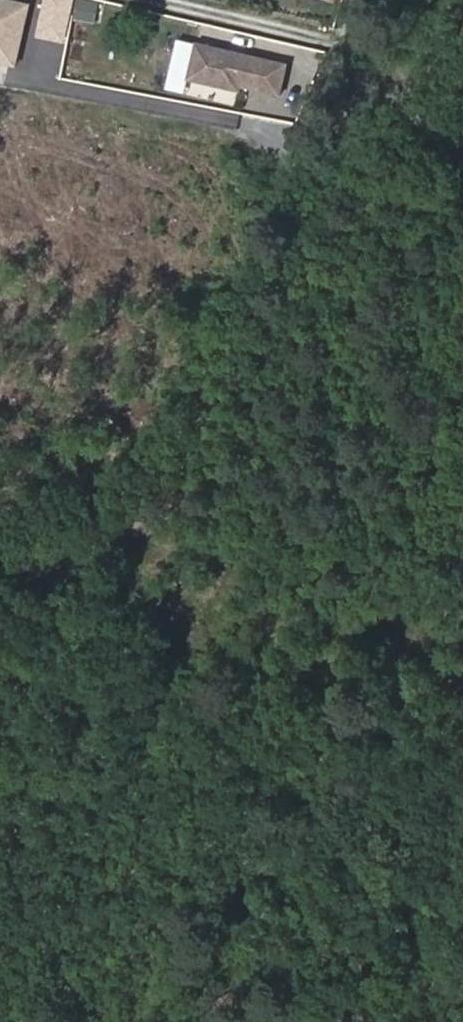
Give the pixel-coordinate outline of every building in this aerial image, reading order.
[(4,0),(0,0),(0,61),(16,65),(30,6),(4,0)] [(98,3),(83,0),(80,0),(75,19),(93,23),(98,3)] [(288,65),(198,44),(190,79),(241,91),(242,86),(281,95),(288,65)]
